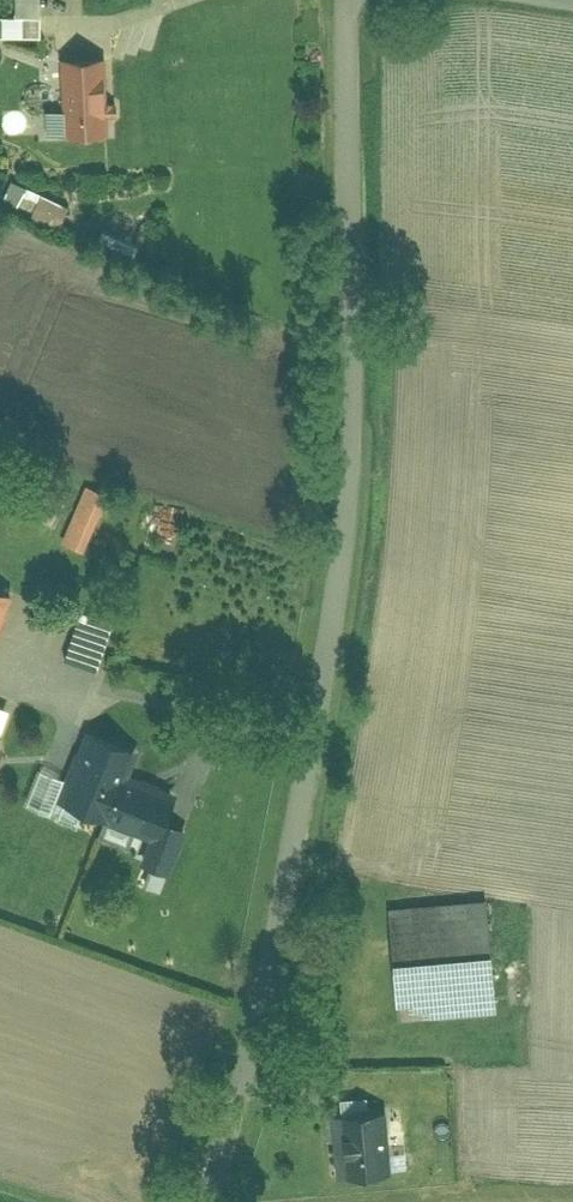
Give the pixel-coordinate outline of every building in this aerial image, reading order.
[(37,46),(38,18),(0,17),(0,45),(37,46)] [(64,68),(64,139),(106,139),(106,68),(64,68)] [(43,192),(32,215),(57,227),(68,205),(43,192)] [(88,490),(64,545),(89,556),(113,500),(88,490)] [(16,596),(0,590),(0,636),(16,596)] [(87,617),(72,656),(100,666),(115,628),(87,617)] [(0,707),(0,736),(4,738),(14,712),(0,707)] [(145,756),(95,735),(60,817),(111,838),(116,826),(154,842),(173,797),(135,780),(145,756)] [(42,769),(29,806),(53,815),(66,778),(42,769)] [(488,903),(395,909),(401,1019),(494,1013),(488,903)] [(391,1170),(384,1111),(334,1113),(340,1174),(391,1170)]
